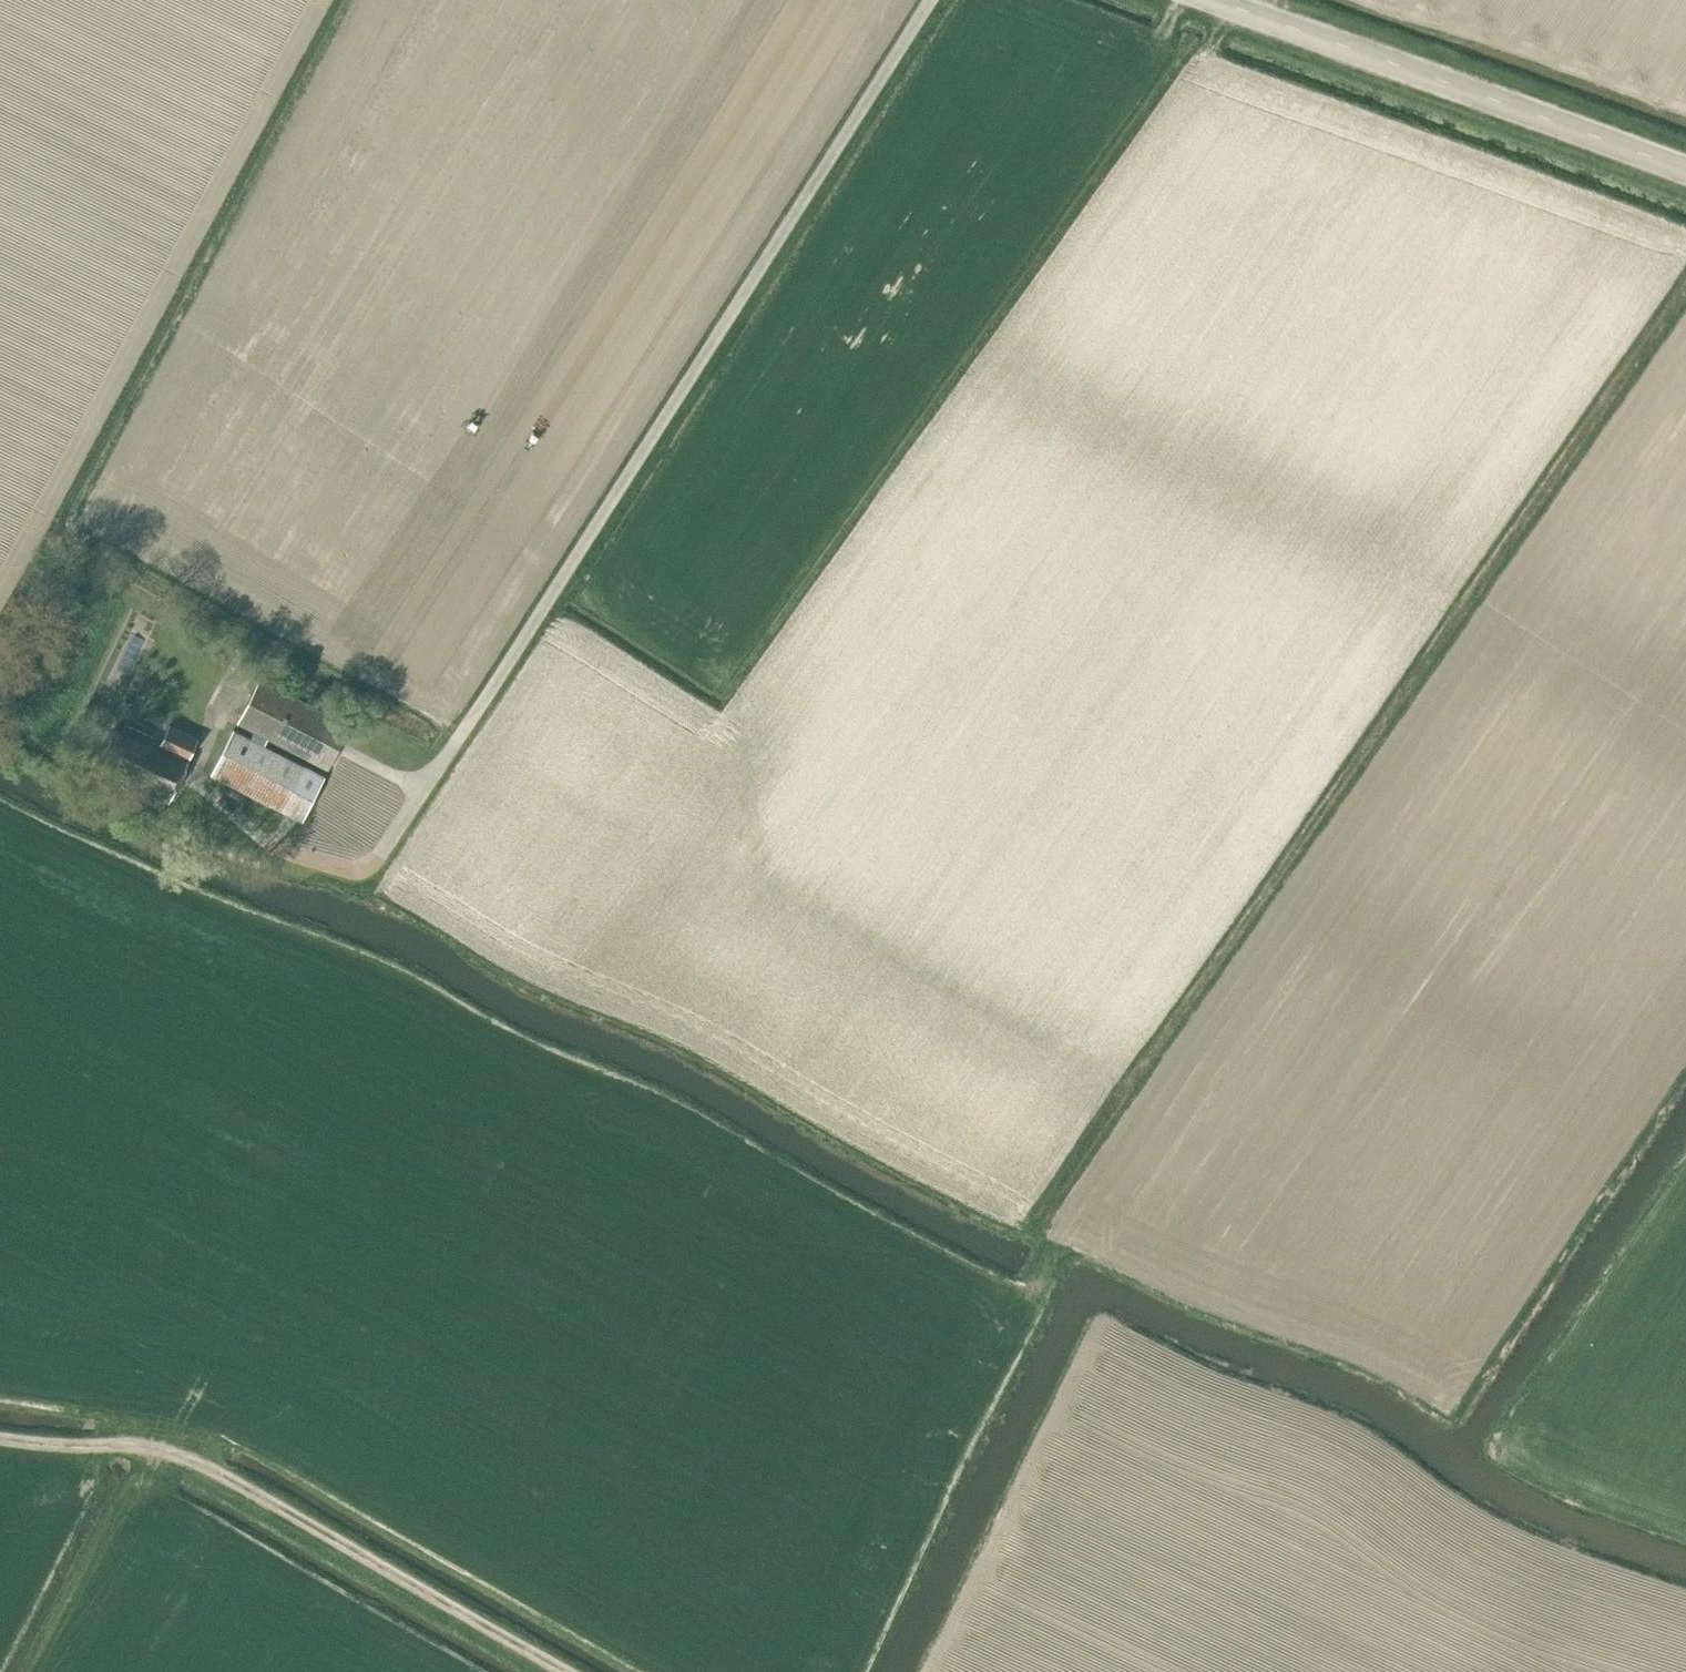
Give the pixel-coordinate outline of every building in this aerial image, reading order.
[(329,769),(352,725),(260,679),(239,723),(255,731),(252,738),(235,730),(212,773),(303,820),(325,776),(265,745),(269,738),(329,769)] [(154,735),(125,722),(121,731),(114,728),(100,757),(131,772),(126,783),(167,803),(198,737),(169,724),(159,744),(151,740),(154,735)]
